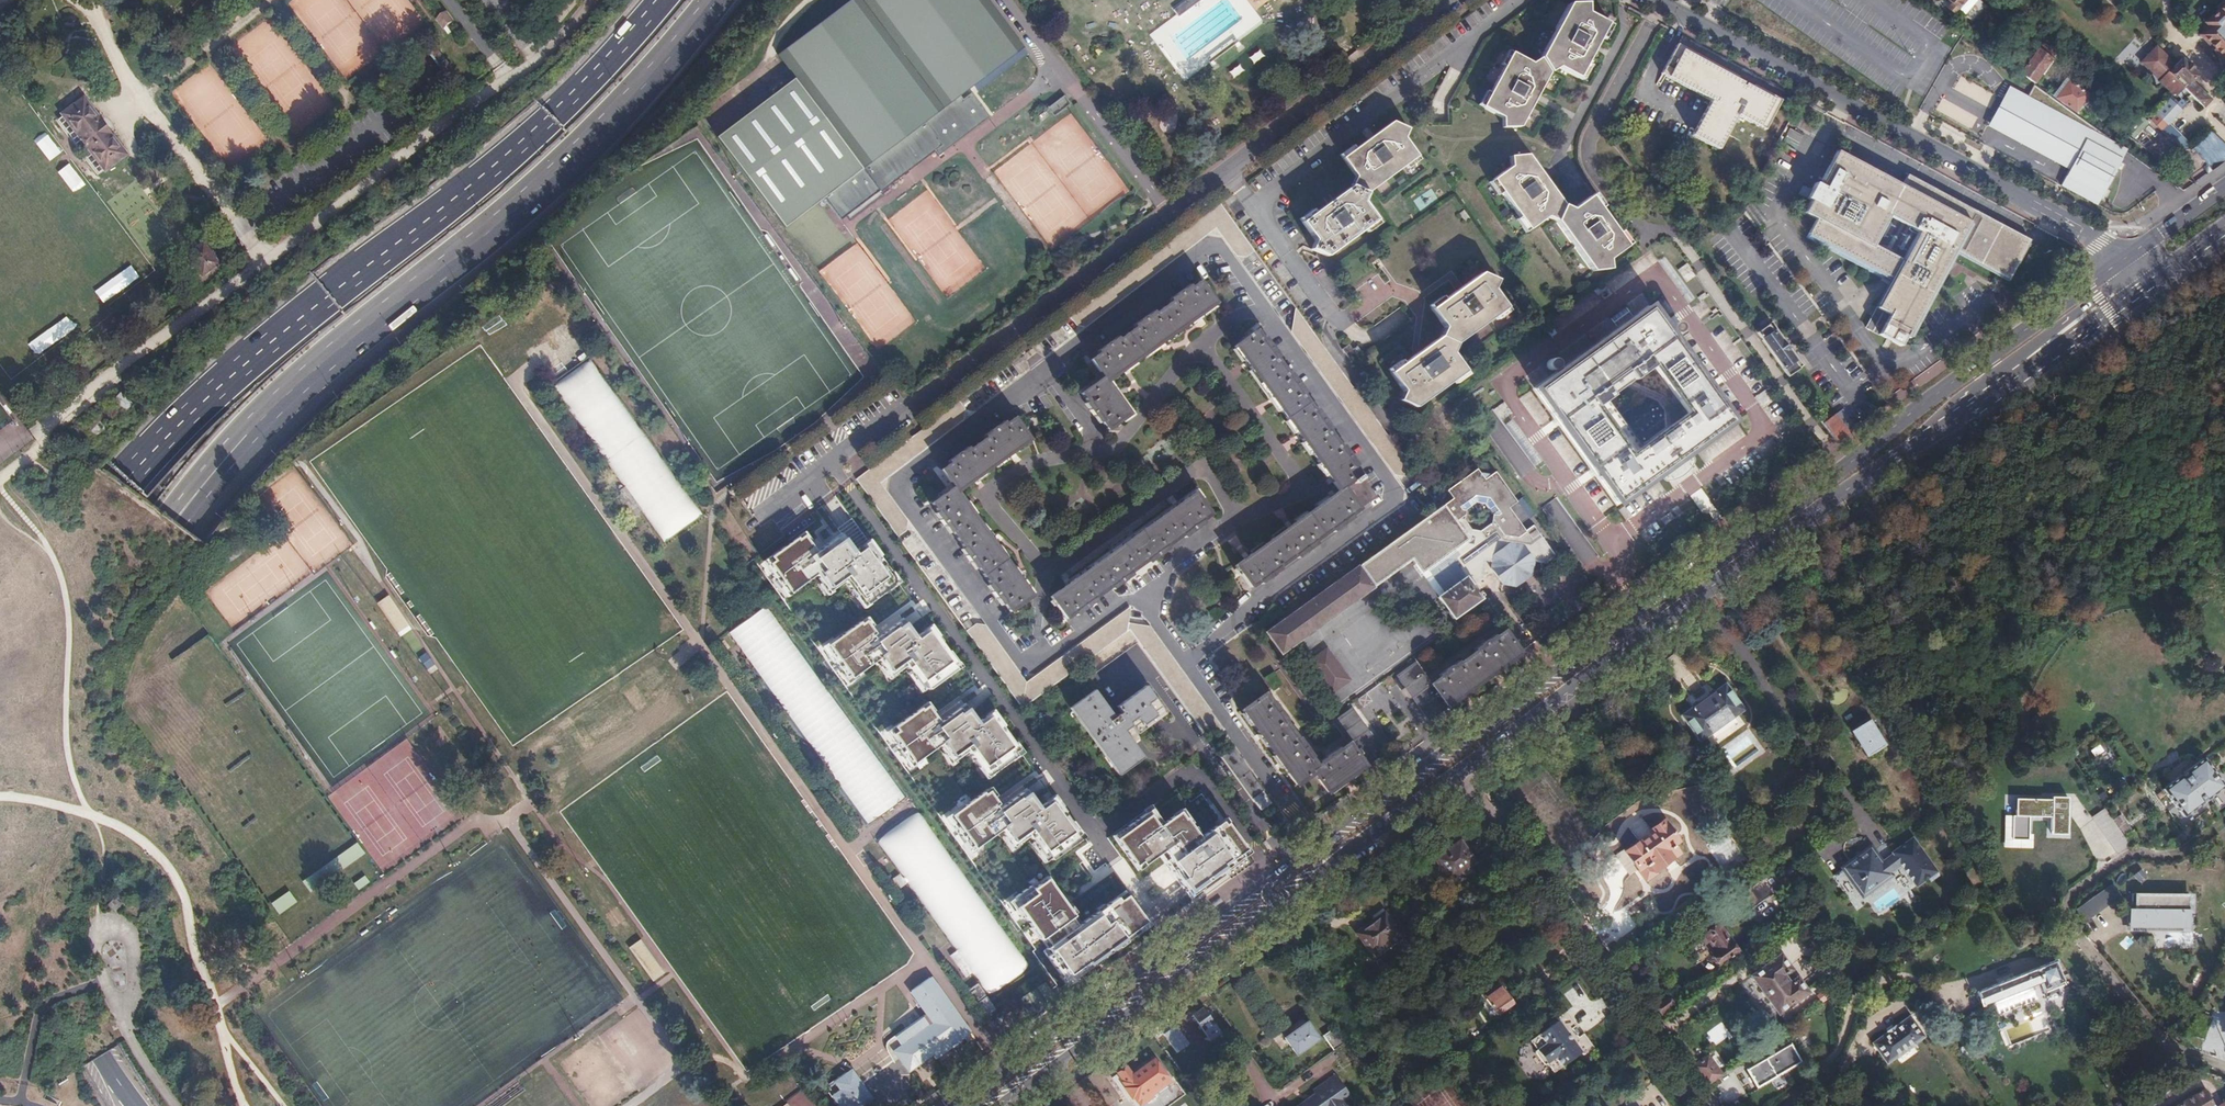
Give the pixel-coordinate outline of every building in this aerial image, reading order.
[(776,56),(793,80),(716,142),(786,232),(824,202),(829,207),(841,224),(847,219),(851,224),(884,198),(881,194),(934,152),(938,158),(959,142),(990,119),(971,95),(962,101),(959,98),(1022,49),(985,0),(850,0),(776,56)] [(1149,37),(1184,84),(1263,25),(1244,0),(1198,0),(1193,4),(1149,37)] [(1943,1),(1949,7),(1945,11),(1951,17),(1955,12),(1966,21),(1979,6),(1975,2),(1973,0),(1944,0),(1943,1)] [(1500,127),(1517,128),(1548,73),(1555,69),(1576,80),(1606,25),(1585,14),(1586,4),(1568,4),(1539,58),(1530,64),(1510,52),(1481,106),(1501,118),(1500,127)] [(2209,19),(2214,24),(2201,37),(2223,58),(2224,56),(2224,4),(2209,19)] [(454,22),(446,11),(441,15),(435,20),(443,30),(454,22)] [(1782,100),(1677,43),(1660,75),(1710,101),(1692,136),(1719,149),(1737,115),(1765,130),(1782,100)] [(426,52),(444,77),(453,70),(435,45),(426,52)] [(2024,78),(2033,84),(2053,55),(2041,45),(2020,75),(2024,78)] [(2174,67),(2155,48),(2148,55),(2140,63),(2158,82),(2173,97),(2175,95),(2179,100),(2186,93),(2202,108),(2209,100),(2190,82),(2196,76),(2180,60),(2174,67)] [(2054,99),(2074,114),(2086,96),(2067,82),(2054,99)] [(2074,114),(2033,84),(2019,103),(2081,142),(2052,185),(2089,204),(2121,159),(2105,152),(2112,141),(2074,114)] [(1070,104),(1063,96),(1047,109),(1053,118),(1070,104)] [(2148,120),(2161,133),(2182,111),(2169,98),(2148,120)] [(76,135),(104,173),(127,156),(84,99),(62,116),(76,135)] [(1355,177),(1350,186),(1366,194),(1367,191),(1417,155),(1403,137),(1407,127),(1391,120),(1341,157),(1355,177)] [(2224,162),(2224,147),(2210,132),(2204,138),(2197,150),(2195,153),(2211,172),(2224,162)] [(2184,135),(2176,139),(2181,151),(2189,147),(2184,135)] [(2192,150),(2195,153),(2197,150),(2204,138),(2192,150)] [(1880,335),(1900,346),(1906,334),(1909,336),(1955,250),(2008,279),(2030,240),(1908,174),(1902,185),(1839,151),(1805,213),(1817,220),(1809,234),(1894,280),(1879,309),(1891,315),(1880,335)] [(1610,269),(1607,259),(1626,246),(1590,196),(1570,209),(1563,205),(1525,153),(1507,155),(1509,166),(1490,179),(1527,231),(1546,217),(1554,221),(1591,272),(1610,269)] [(1366,194),(1350,186),(1301,222),(1315,240),(1312,247),(1327,256),(1375,220),(1362,202),(1366,194)] [(186,255),(201,275),(217,262),(203,243),(186,255)] [(170,267),(185,287),(192,282),(177,262),(170,267)] [(1677,271),(1687,282),(1694,275),(1685,264),(1677,271)] [(1081,393),(1108,431),(1130,416),(1107,383),(1230,294),(1213,270),(1090,360),(1102,377),(1081,393)] [(1792,293),(1799,288),(1787,273),(1781,278),(1792,293)] [(1398,400),(1415,408),(1465,372),(1452,352),(1457,343),(1505,308),(1491,289),(1495,279),(1479,274),(1430,309),(1443,327),(1439,336),(1390,373),(1403,392),(1398,400)] [(1535,389),(1617,503),(1731,421),(1650,308),(1535,389)] [(1311,330),(1295,309),(1283,318),(1401,480),(1413,471),(1406,462),(1311,330)] [(1768,325),(1756,333),(1788,377),(1799,368),(1793,361),(1795,360),(1774,330),(1772,331),(1768,325)] [(1234,567),(1250,588),(1377,498),(1257,331),(1235,347),(1339,492),(1234,567)] [(1921,387),(1944,369),(1939,362),(1915,379),(1921,387)] [(123,410),(129,402),(117,392),(111,399),(123,410)] [(958,401),(856,479),(898,537),(911,527),(879,482),(968,415),(958,401)] [(1534,466),(1542,460),(1501,403),(1493,409),(1534,466)] [(1836,443),(1848,434),(1834,415),(1822,424),(1832,438),(1836,443)] [(932,504),(1010,613),(1032,597),(958,493),(1029,441),(1013,418),(942,470),(954,487),(932,504)] [(1357,465),(1374,493),(1382,488),(1366,460),(1357,465)] [(1541,563),(1554,554),(1535,526),(1527,531),(1510,508),(1518,502),(1496,472),(1492,475),(1479,473),(1474,472),(1471,467),(1442,487),(1448,495),(1438,503),(1437,505),(1444,514),(1449,514),(1463,533),(1469,533),(1469,539),(1463,539),(1485,571),(1486,564),(1492,564),(1491,572),(1504,588),(1507,588),(1534,568),(1535,563),(1541,563)] [(1050,598),(1066,620),(1211,516),(1194,494),(1050,598)] [(1484,582),(1485,571),(1463,539),(1458,540),(1451,530),(1441,531),(1430,516),(1267,633),(1282,654),(1416,557),(1444,594),(1438,598),(1453,618),(1480,599),(1474,590),(1484,582)] [(805,533),(766,560),(773,570),(770,572),(784,592),(786,591),(789,595),(816,576),(826,591),(830,588),(832,590),(845,581),(860,603),(864,600),(868,605),(894,586),(891,582),(894,579),(869,544),(855,554),(842,534),(818,551),(805,533)] [(1557,557),(1554,554),(1541,563),(1548,563),(1557,557)] [(1534,568),(1507,588),(1517,588),(1533,576),(1534,568)] [(1787,592),(1799,584),(1795,577),(1782,585),(1787,592)] [(409,630),(387,597),(378,603),(400,636),(409,630)] [(980,621),(966,631),(1021,708),(1084,663),(1129,631),(1138,643),(1206,737),(1220,727),(1133,609),(1025,685),(980,621)] [(860,622),(828,645),(835,655),(832,657),(847,677),(849,676),(852,680),(878,661),(888,675),(892,673),(894,675),(907,666),(922,687),(927,684),(930,689),(956,671),(952,666),(956,664),(933,631),(930,634),(927,630),(916,639),(909,628),(903,632),(898,625),(878,639),(866,621),(861,624),(860,622)] [(904,797),(781,625),(742,650),(866,825),(904,797)] [(1129,631),(1084,663),(1093,676),(1138,643),(1129,631)] [(1429,719),(1520,654),(1504,633),(1431,684),(1417,664),(1399,676),(1429,719)] [(1309,657),(1328,694),(1349,683),(1331,646),(1309,657)] [(417,657),(428,673),(436,668),(425,652),(417,657)] [(1699,742),(1744,710),(1725,684),(1681,716),(1699,742)] [(1073,707),(1121,774),(1143,759),(1123,731),(1130,726),(1135,732),(1163,712),(1146,688),(1117,708),(1122,714),(1114,720),(1094,691),(1073,707)] [(1313,773),(1327,793),(1382,753),(1352,711),(1334,724),(1348,745),(1317,767),(1264,695),(1242,711),(1296,785),(1313,773)] [(922,707),(889,730),(896,740),(894,742),(908,762),(910,761),(913,765),(940,746),(950,760),(954,758),(955,760),(969,751),(984,772),(988,769),(992,774),(1017,756),(1014,751),(1018,749),(995,716),(991,719),(989,716),(977,724),(970,714),(965,717),(959,710),(940,724),(927,706),(923,709),(922,707)] [(1850,732),(1865,756),(1881,746),(1867,722),(1850,732)] [(2095,757),(2104,751),(2100,744),(2090,749),(2095,757)] [(1221,758),(1261,811),(1271,804),(1232,750),(1221,758)] [(2182,817),(2222,786),(2202,759),(2161,790),(2182,817)] [(983,792),(951,815),(957,824),(955,826),(969,847),(971,845),(974,849),(1001,831),(1011,845),(1015,842),(1017,845),(1030,835),(1045,857),(1050,854),(1053,858),(1079,840),(1075,836),(1079,833),(1056,801),(1052,803),(1050,800),(1038,808),(1031,798),(1026,802),(1020,794),(1001,808),(988,791),(984,794),(983,792)] [(2051,800),(2015,799),(2015,823),(2012,823),(2012,839),(2027,840),(2028,817),(2050,817),(2049,834),(2066,835),(2067,797),(2051,797),(2051,800)] [(2106,808),(2093,815),(2115,854),(2128,846),(2106,808)] [(1149,811),(1122,831),(1124,833),(1115,840),(1134,866),(1136,864),(1139,868),(1162,851),(1173,865),(1168,868),(1187,893),(1189,891),(1192,895),(1248,853),(1226,825),(1224,827),(1221,823),(1200,839),(1181,814),(1162,828),(1149,811)] [(1646,882),(1657,874),(1655,871),(1679,854),(1673,845),(1678,842),(1663,823),(1650,832),(1651,833),(1625,853),(1646,882)] [(1862,897),(1889,878),(1888,876),(1900,867),(1916,889),(1927,882),(1936,875),(1909,839),(1890,852),(1891,855),(1878,864),(1870,852),(1844,871),(1862,897)] [(1433,859),(1448,880),(1475,861),(1460,840),(1433,859)] [(357,842),(323,861),(331,874),(364,856),(357,842)] [(2141,869),(2132,874),(2138,883),(2147,878),(2141,869)] [(1777,882),(1770,873),(1738,896),(1748,910),(1772,894),(1774,897),(1783,890),(1777,882)] [(353,882),(357,889),(369,881),(364,875),(353,882)] [(1045,875),(1007,902),(1020,919),(1024,917),(1040,940),(1044,937),(1051,947),(1045,952),(1067,984),(1148,927),(1126,896),(1119,901),(1117,898),(1080,924),(1045,875)] [(1936,875),(1927,882),(1930,885),(1938,879),(1936,875)] [(1783,878),(1777,882),(1783,890),(1786,894),(1792,889),(1783,878)] [(2112,882),(2075,909),(2085,922),(2122,895),(2112,882)] [(278,915),(297,903),(287,889),(269,901),(278,915)] [(975,894),(937,921),(948,935),(998,1003),(1036,976),(975,894)] [(2129,925),(2180,926),(2181,910),(2186,910),(2186,896),(2134,895),(2134,910),(2129,910),(2129,925)] [(1356,934),(1374,959),(1399,941),(1395,935),(1398,933),(1384,914),(1356,934)] [(1719,964),(1736,952),(1719,928),(1722,925),(1720,922),(1703,934),(1716,951),(1712,954),(1719,964)] [(628,946),(651,981),(662,973),(640,939),(628,946)] [(1778,1012),(1806,992),(1779,956),(1751,976),(1778,1012)] [(1982,1006),(1991,1002),(2030,986),(2039,982),(2043,992),(2064,984),(2054,960),(1976,992),(1982,1006)] [(893,1047),(909,1071),(936,1052),(937,1053),(952,1048),(970,1035),(930,979),(912,992),(924,1008),(890,1032),(899,1043),(893,1047)] [(1483,996),(1495,1014),(1512,1002),(1499,982),(1491,988),(1492,990),(1483,996)] [(1339,989),(1351,1006),(1360,999),(1348,983),(1339,989)] [(2030,986),(1991,1002),(1996,1014),(2035,999),(2030,986)] [(1590,1050),(1594,1048),(1584,1033),(1578,1037),(1572,1029),(1578,1025),(1568,1011),(1574,1006),(1566,994),(1543,1011),(1553,1024),(1530,1040),(1537,1049),(1534,1051),(1545,1066),(1547,1065),(1554,1074),(1582,1054),(1583,1056),(1590,1050)] [(1654,1006),(1660,1015),(1674,1005),(1667,996),(1654,1006)] [(1191,1016),(1202,1031),(1213,1023),(1203,1008),(1191,1016)] [(1865,1047),(1880,1068),(1890,1061),(1891,1062),(1913,1045),(1913,1044),(1922,1038),(1907,1017),(1865,1047)] [(1284,1038),(1296,1055),(1318,1039),(1303,1018),(1289,1028),(1292,1033),(1284,1038)] [(1705,1032),(1712,1046),(1730,1037),(1723,1022),(1705,1032)] [(1322,1036),(1332,1050),(1345,1041),(1334,1027),(1322,1036)] [(1168,1030),(1169,1044),(1183,1043),(1182,1030),(1168,1030)] [(2184,1044),(2198,1049),(2202,1039),(2188,1034),(2184,1044)] [(1601,1042),(1594,1048),(1590,1050),(1598,1061),(1609,1053),(1601,1042)] [(1746,1068),(1757,1086),(1775,1075),(1775,1074),(1799,1059),(1788,1042),(1746,1068)] [(1707,1055),(1691,1066),(1706,1086),(1722,1075),(1712,1061),(1707,1055)] [(1153,1060),(1138,1070),(1132,1075),(1127,1067),(1118,1073),(1123,1081),(1122,1082),(1136,1102),(1149,1093),(1147,1090),(1165,1076),(1153,1060)] [(1341,1101),(1348,1095),(1336,1078),(1314,1093),(1317,1097),(1304,1105),(1345,1105),(1341,1101)] [(829,1094),(837,1089),(832,1082),(824,1087),(829,1094)] [(842,1105),(860,1105),(865,1102),(853,1085),(836,1097),(842,1105)] [(2204,1090),(2178,1105),(2213,1105),(2204,1090)] [(1439,1093),(1420,1093),(1420,1103),(1412,1103),(1412,1105),(1439,1105),(1439,1093)]
